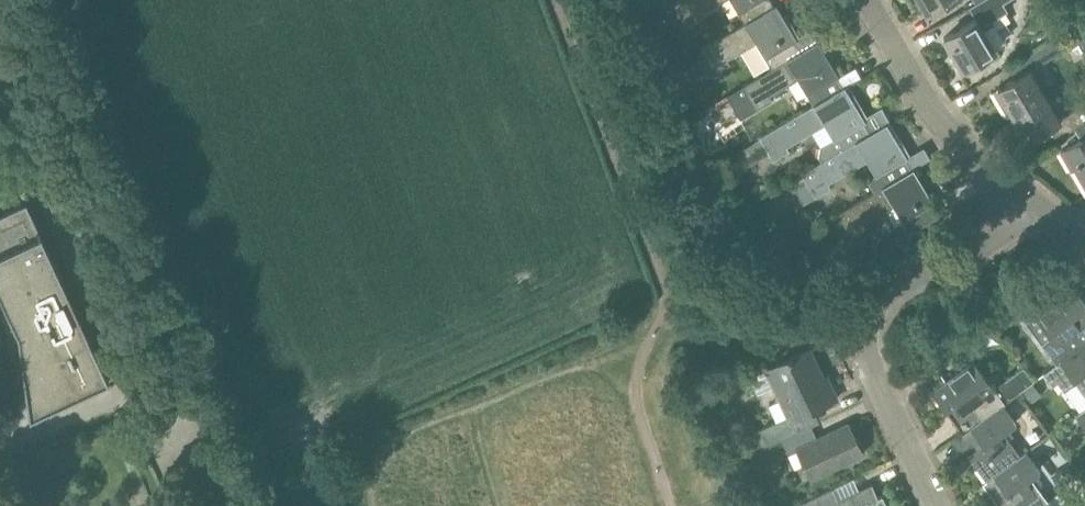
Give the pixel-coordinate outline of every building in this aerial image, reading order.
[(676,7),(663,15),(671,28),(683,20),(686,25),(702,15),(700,11),(719,0),(677,0),(673,2),(676,7)] [(744,21),(774,4),(771,0),(732,0),(744,21)] [(927,12),(946,0),(920,0),(927,12)] [(975,17),(943,36),(962,69),(994,50),(980,27),(1008,10),(1003,3),(1007,0),(980,0),(975,3),(969,7),(975,17)] [(774,4),(744,21),(744,22),(701,47),(714,70),(729,61),(727,58),(756,40),(772,67),(800,50),(795,39),(797,38),(777,3),(774,5),(774,4)] [(1076,35),(1084,31),(1084,25),(1078,12),(1068,18),(1073,29),(1076,35)] [(1065,33),(1032,52),(1040,64),(1079,41),(1079,40),(1076,35),(1073,29),(1065,33)] [(800,50),(772,67),(726,94),(740,115),(770,98),(768,94),(797,77),(812,103),(842,86),(836,75),(839,74),(818,39),(800,50)] [(710,69),(702,56),(683,68),(690,80),(710,69)] [(1013,113),(1045,94),(1030,69),(993,91),(1005,112),(1010,109),(1013,113)] [(842,86),(812,103),(758,135),(772,157),(787,149),(786,145),(823,123),(832,138),(819,146),(817,156),(819,160),(869,131),(863,121),(865,119),(852,98),(856,96),(849,83),(843,86),(842,86)] [(1045,94),(1013,113),(1028,138),(1049,125),(1057,138),(1084,122),(1077,108),(1060,118),(1045,94)] [(799,172),(803,179),(791,185),(801,201),(829,185),(826,180),(865,158),(874,175),(871,177),(869,183),(873,189),(837,211),(912,167),(909,168),(903,158),(907,156),(886,121),(869,131),(819,160),(799,172)] [(1059,150),(1070,168),(1074,166),(1084,186),(1084,136),(1059,150)] [(747,160),(762,152),(756,140),(741,149),(747,160)] [(932,202),(912,167),(837,211),(850,234),(865,225),(863,221),(892,204),(907,230),(936,214),(930,204),(932,202)] [(0,213),(0,295),(17,332),(29,416),(108,379),(25,202),(0,213)] [(762,249),(774,242),(766,228),(754,235),(762,249)] [(1084,340),(1084,311),(1082,306),(1084,304),(1071,286),(1060,294),(1059,293),(1054,297),(1033,313),(1044,328),(1048,326),(1052,332),(1040,341),(1055,362),(1084,340)] [(1077,379),(1084,390),(1084,340),(1055,362),(1042,371),(1051,384),(1055,381),(1062,390),(1077,379)] [(758,447),(780,437),(795,430),(790,419),(834,398),(828,384),(823,386),(805,348),(747,375),(755,391),(771,383),(778,397),(766,403),(773,419),(750,430),(758,447)] [(1003,402),(1021,390),(1032,382),(1031,381),(1032,380),(1021,365),(992,386),(972,359),(958,370),(957,368),(943,379),(937,371),(927,379),(933,386),(929,389),(960,432),(1000,402),(1002,400),(1003,402)] [(1032,382),(1021,390),(1030,403),(1032,401),(1041,394),(1032,382)] [(1013,420),(1000,402),(960,432),(969,426),(977,437),(972,440),(976,446),(966,454),(984,479),(1014,457),(1002,441),(1011,434),(1005,426),(1013,420)] [(1075,416),(1084,429),(1084,409),(1075,416)] [(795,430),(780,437),(786,450),(794,446),(808,478),(860,454),(846,422),(815,437),(809,424),(795,430)] [(984,479),(985,480),(980,483),(996,504),(999,501),(1003,505),(1040,505),(1042,505),(1041,503),(1024,480),(1038,469),(1023,450),(1014,457),(984,479)] [(796,503),(797,505),(794,505),(885,505),(879,494),(875,496),(870,484),(836,499),(830,487),(796,503)]
